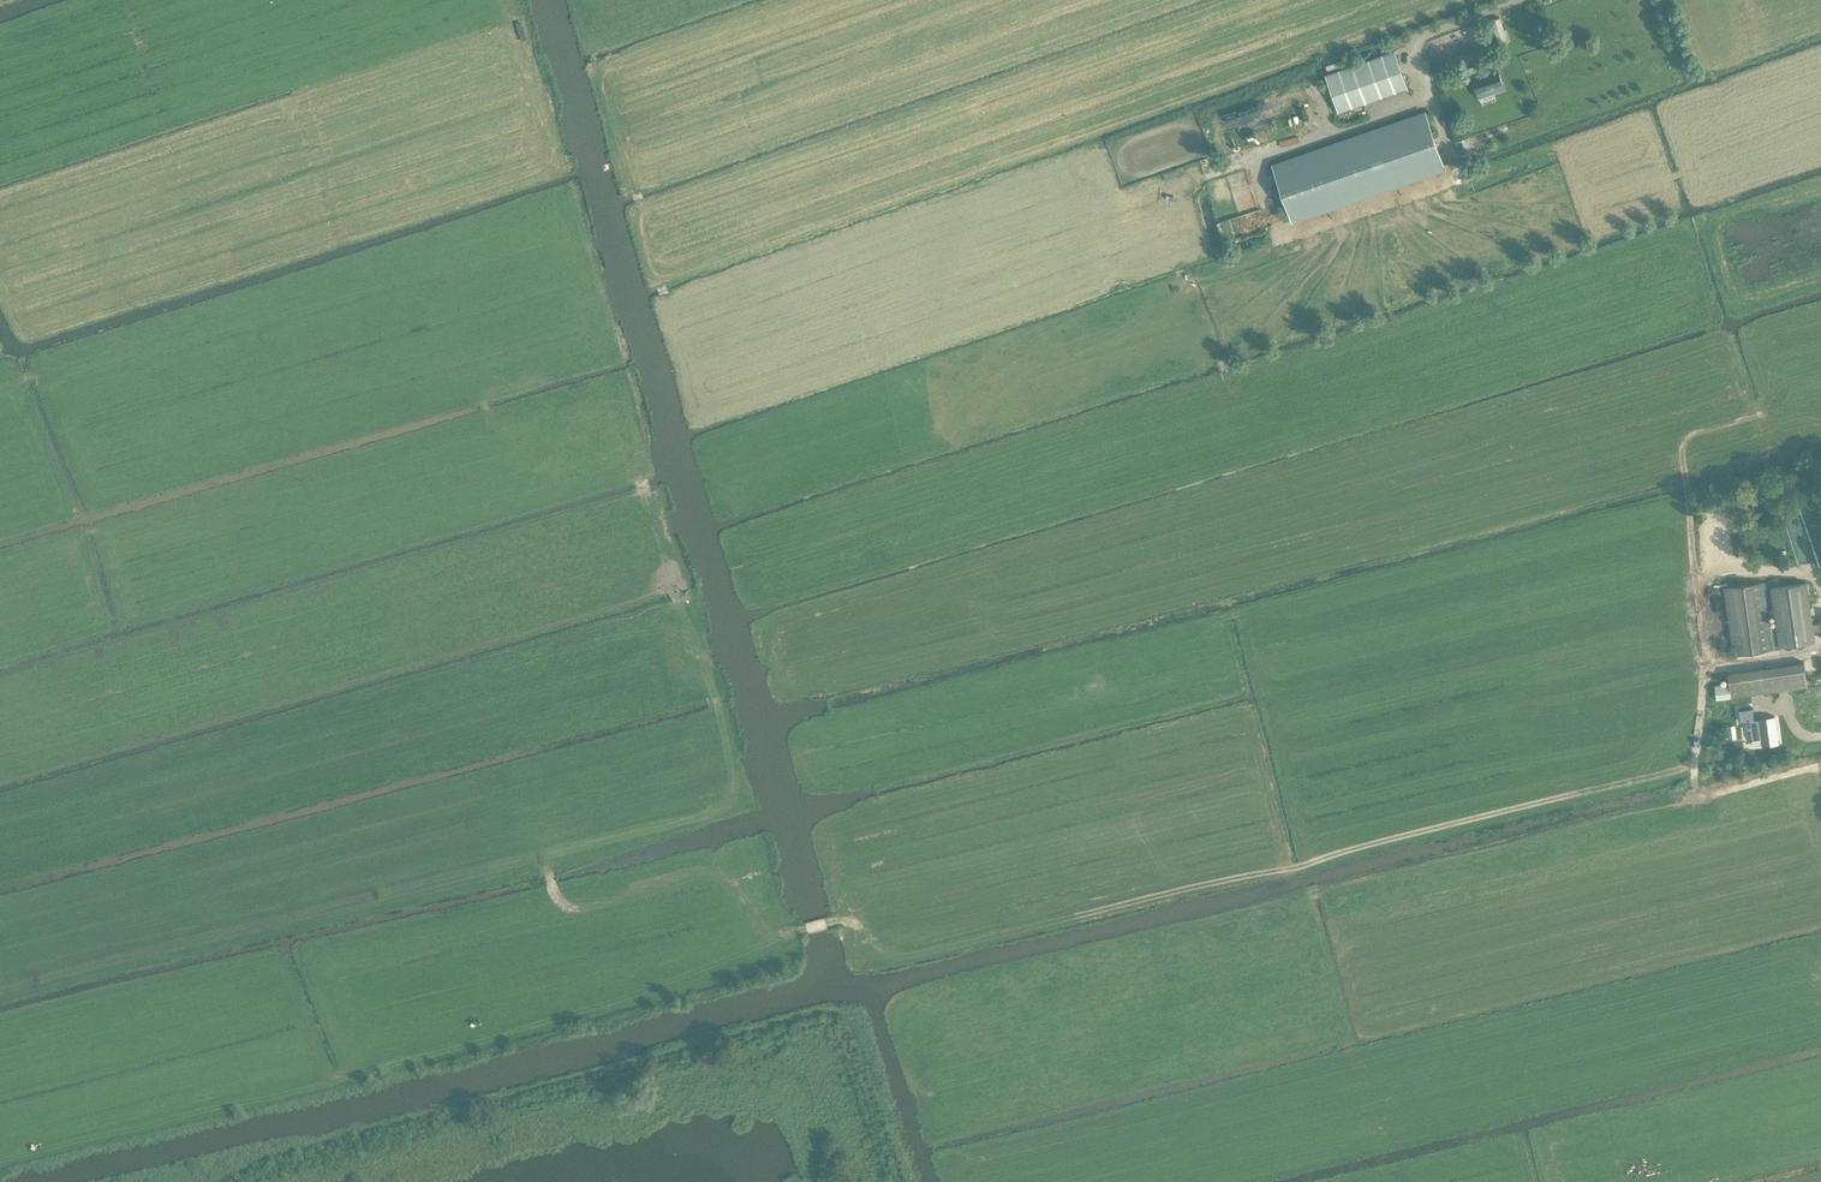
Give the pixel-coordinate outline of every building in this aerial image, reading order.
[(1408,88),(1394,49),(1325,73),(1339,112),(1408,88)] [(1493,92),(1504,88),(1497,66),(1472,75),(1478,92),(1491,87),(1493,92)] [(1446,170),(1426,110),(1272,163),(1292,222),(1446,170)] [(1461,154),(1471,151),(1467,138),(1456,142),(1461,154)] [(1820,619),(1820,622),(1812,623),(1806,582),(1771,587),(1776,626),(1769,626),(1763,582),(1724,587),(1733,653),(1779,647),(1779,644),(1814,639),(1813,630),(1820,629),(1820,619)] [(1807,686),(1803,662),(1727,672),(1729,682),(1715,684),(1717,698),(1807,686)] [(1752,707),(1738,709),(1740,721),(1745,720),(1747,730),(1750,729),(1752,739),(1761,738),(1762,744),(1778,742),(1775,716),(1754,719),(1753,707),(1752,707)]
